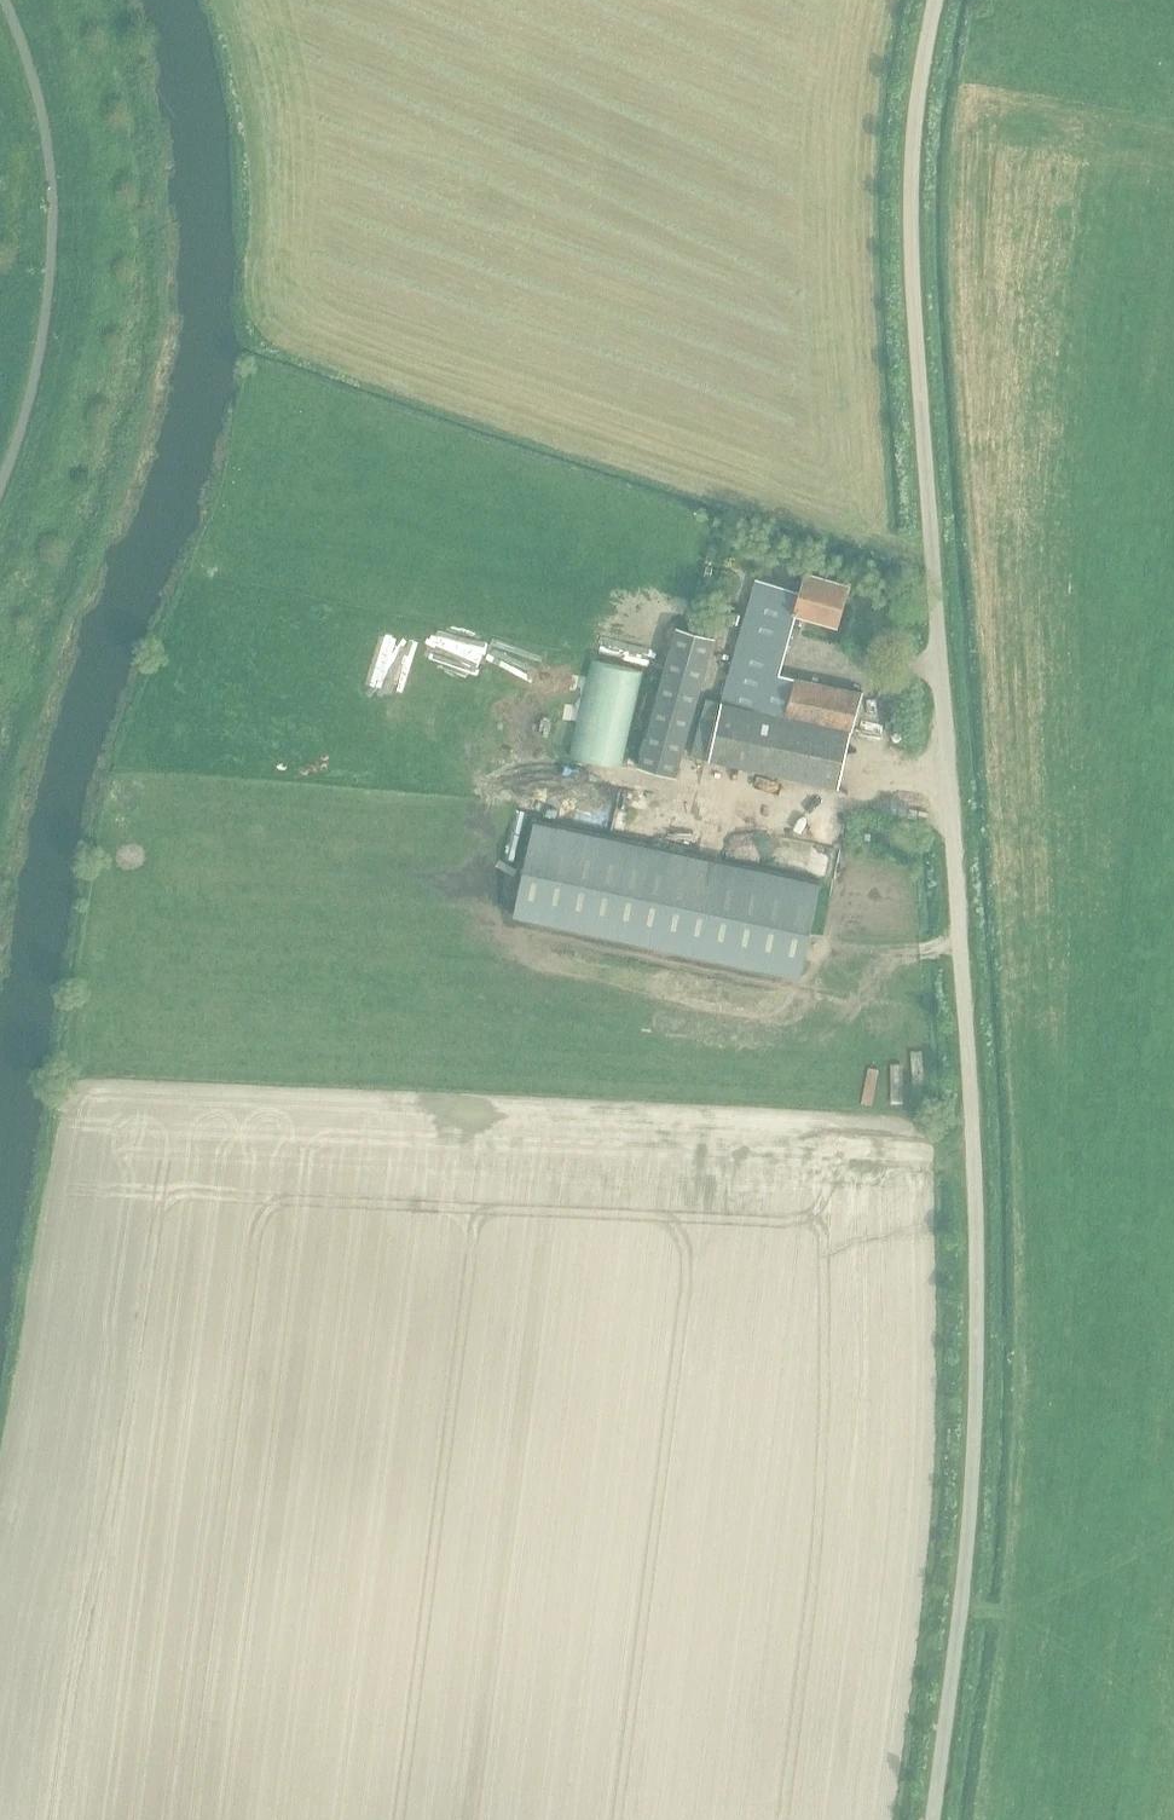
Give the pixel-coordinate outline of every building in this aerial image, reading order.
[(796,612),(837,624),(850,583),(804,569),(797,591),(756,579),(730,668),(709,756),(839,787),(864,691),(838,683),(835,690),(778,673),(796,612)] [(707,616),(737,624),(740,613),(730,610),(732,604),(712,599),(707,616)] [(679,624),(640,764),(676,775),(715,634),(679,624)] [(592,661),(571,754),(622,766),(643,672),(592,661)] [(537,820),(516,914),(800,977),(821,881),(537,820)]
